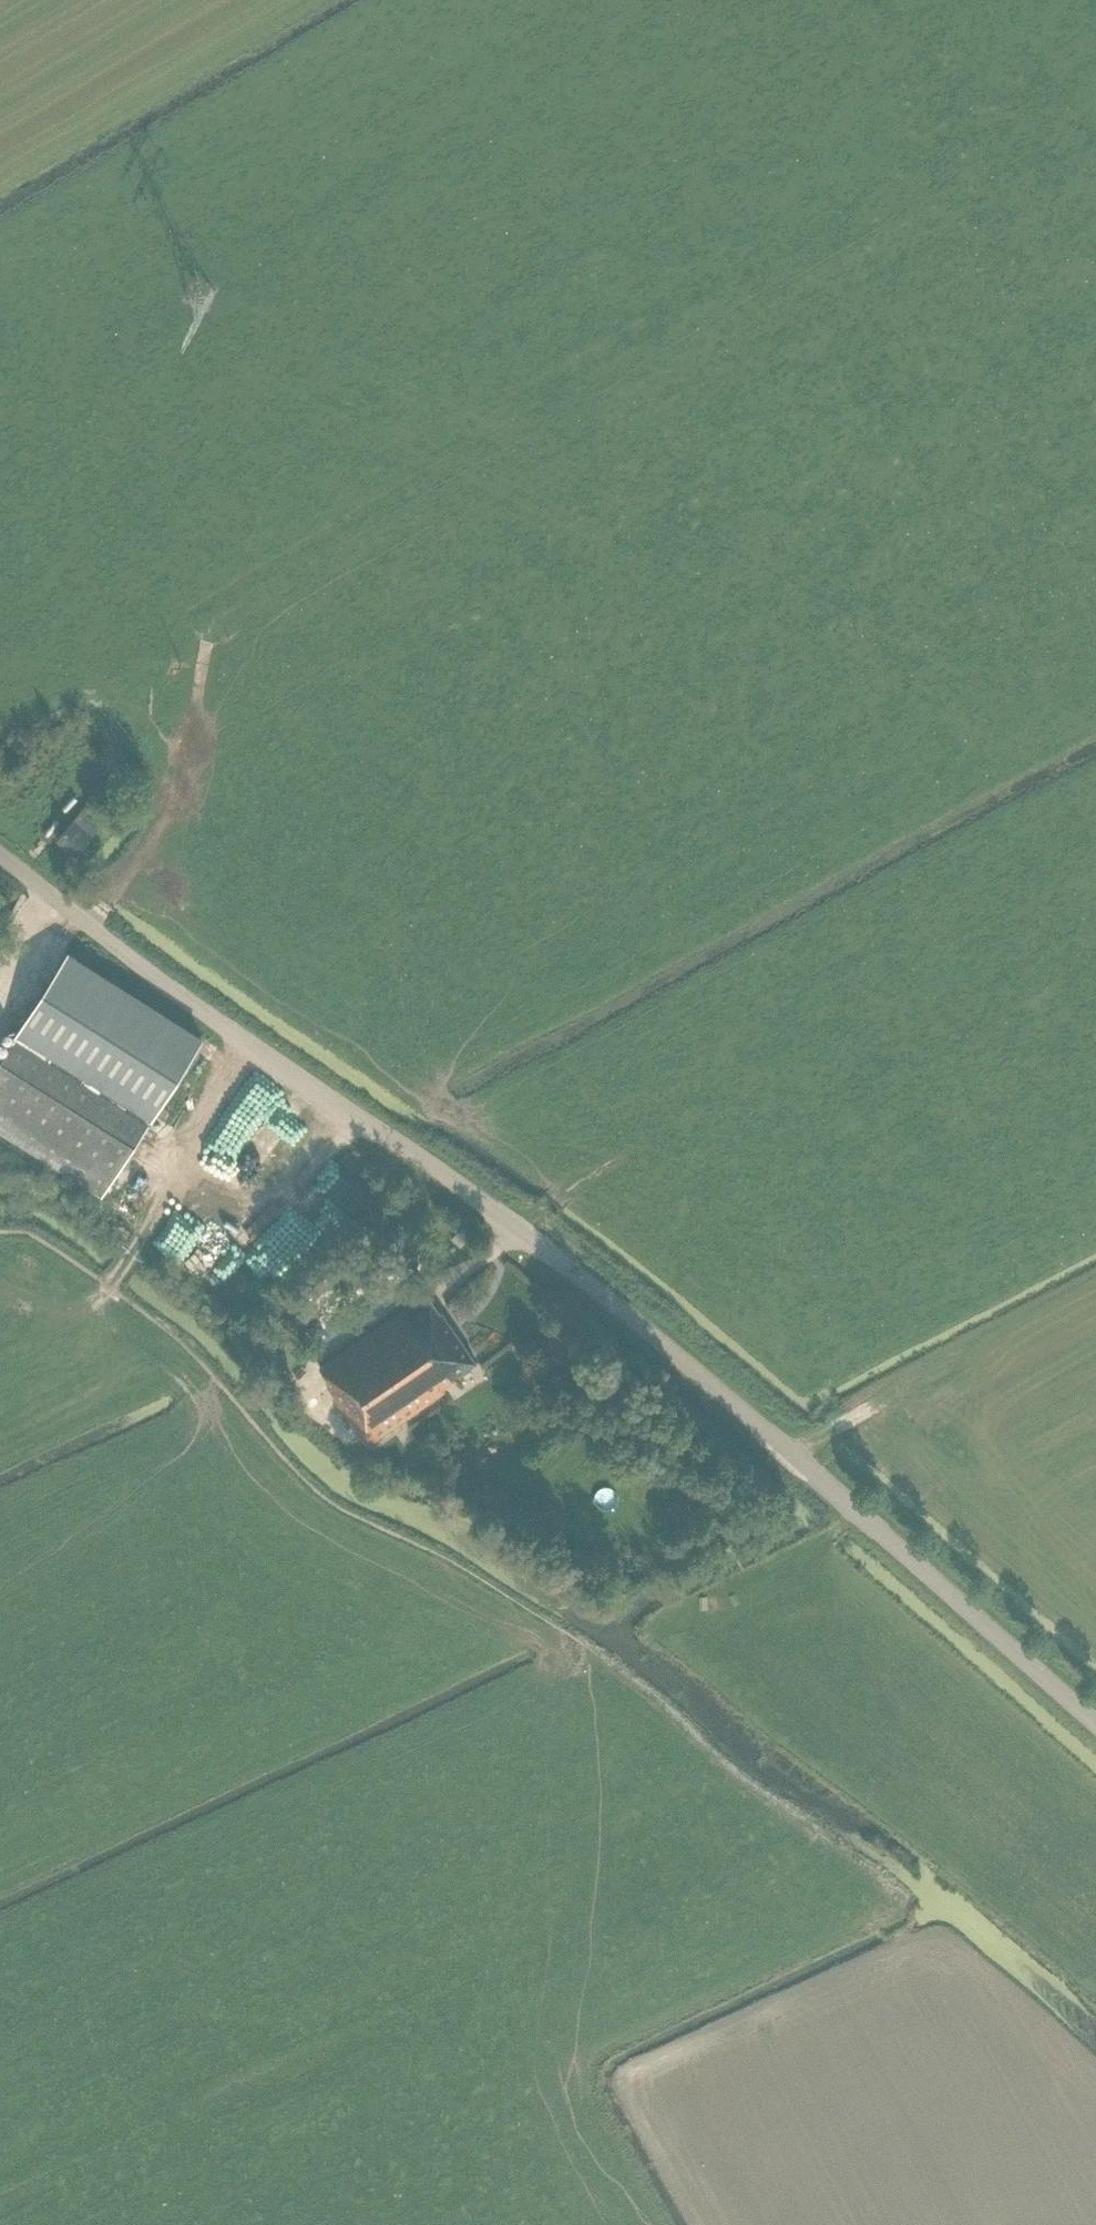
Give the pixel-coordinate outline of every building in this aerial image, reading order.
[(57,840),(76,855),(98,828),(90,821),(98,812),(87,804),(57,840)] [(101,1198),(203,1038),(70,954),(0,1064),(0,1134),(101,1198)] [(439,1313),(427,1294),(320,1368),(333,1387),(329,1389),(351,1421),(341,1428),(355,1448),(366,1443),(367,1445),(445,1391),(443,1388),(455,1379),(454,1378),(476,1363),(441,1312),(439,1313)] [(516,1511),(513,1509),(508,1506),(498,1520),(509,1528),(519,1514),(516,1511)]
